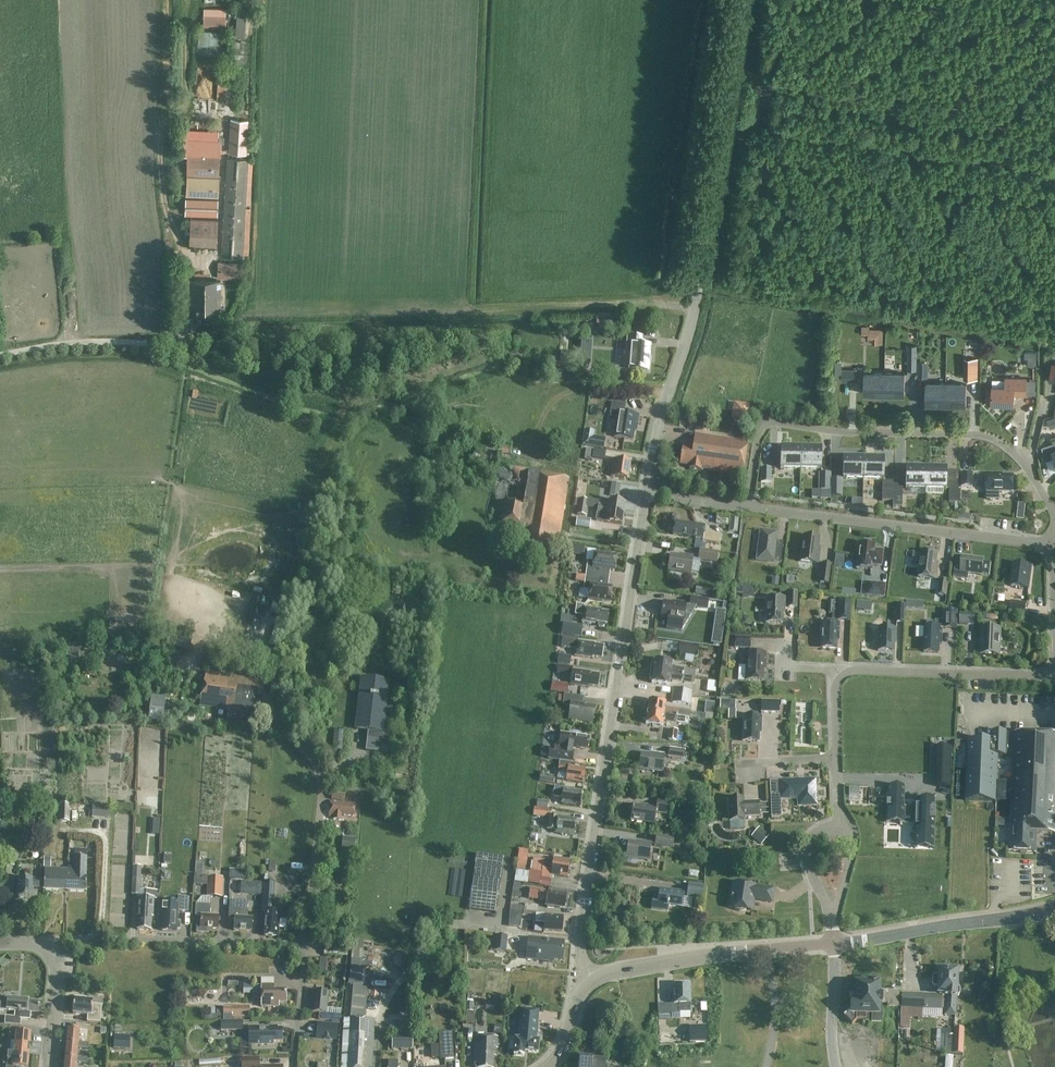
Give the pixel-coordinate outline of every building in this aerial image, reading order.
[(203,28),(225,28),(226,9),(204,8),(203,28)] [(236,37),(245,38),(246,11),(237,11),(236,37)] [(234,68),(244,68),(245,41),(235,40),(234,68)] [(217,99),(226,100),(228,83),(218,82),(217,99)] [(228,153),(247,154),(249,119),(230,118),(228,153)] [(187,155),(188,139),(188,127),(179,127),(178,156),(187,156),(187,155)] [(187,155),(220,156),(221,141),(219,141),(219,131),(189,130),(189,140),(188,139),(187,155)] [(187,176),(219,177),(220,157),(187,155),(187,176)] [(221,256),(243,257),(249,159),(227,157),(221,256)] [(186,196),(219,198),(219,178),(187,176),(186,196)] [(219,200),(185,198),(185,215),(218,217),(219,200)] [(218,220),(191,218),(189,245),(217,247),(218,220)] [(241,263),(218,262),(217,278),(240,279),(241,263)] [(189,281),(190,321),(210,321),(210,316),(221,316),(220,280),(189,281)] [(861,336),(868,336),(878,336),(878,345),(882,345),(883,330),(878,330),(869,330),(869,327),(861,327),(861,336)] [(642,337),(628,336),(627,349),(631,349),(629,369),(649,371),(651,345),(642,345),(642,337)] [(974,349),(975,339),(965,338),(965,349),(974,349)] [(908,345),(907,371),(917,371),(917,346),(908,345)] [(966,358),(966,380),(978,380),(978,358),(966,358)] [(928,368),(918,367),(918,377),(928,377),(928,368)] [(858,370),(842,369),(842,382),(858,382),(858,370)] [(885,394),(885,373),(864,373),(864,394),(885,394)] [(905,395),(905,374),(885,373),(885,394),(905,395)] [(1015,394),(1026,395),(1027,379),(1006,378),(1005,386),(992,386),(992,392),(990,392),(989,405),(1003,406),(1003,403),(1015,403),(1015,394)] [(946,405),(946,384),(926,383),(925,404),(946,405)] [(966,405),(967,384),(946,384),(946,405),(966,405)] [(626,404),(612,402),(610,416),(618,417),(615,437),(633,440),(635,424),(637,424),(639,415),(625,413),(626,404)] [(731,418),(747,420),(750,405),(734,402),(731,418)] [(593,432),(586,431),(584,443),(603,446),(604,440),(592,438),(593,432)] [(702,469),(742,475),(747,442),(695,434),(693,447),(683,445),(680,463),(690,464),(690,468),(702,470),(702,469)] [(1042,447),(1046,461),(1054,458),(1054,460),(1054,443),(1042,447)] [(801,469),(801,448),(781,447),(780,468),(801,469)] [(821,469),(822,448),(801,448),(801,469),(821,469)] [(592,458),(604,460),(606,450),(593,449),(592,458)] [(863,478),(864,457),(843,457),(843,478),(863,478)] [(884,479),(884,458),(864,457),(863,478),(884,479)] [(631,461),(613,458),(611,476),(628,479),(631,461)] [(926,488),(926,467),(906,467),(905,488),(926,488)] [(946,489),(947,468),(926,467),(926,488),(926,494),(943,494),(943,489),(946,489)] [(770,482),(770,468),(760,468),(760,482),(770,482)] [(831,472),(819,472),(819,490),(820,490),(830,490),(831,472)] [(972,474),(961,474),(961,487),(972,487),(972,474)] [(1000,491),(1014,491),(1014,476),(997,476),(997,474),(987,474),(987,491),(1000,491)] [(842,496),(843,478),(831,478),(831,495),(842,496)] [(958,502),(959,481),(949,480),(949,502),(958,502)] [(613,481),(611,494),(621,495),(623,482),(613,481)] [(893,501),(893,485),(893,481),(882,481),(882,501),(893,501)] [(902,507),(902,485),(893,485),(893,501),(893,507),(902,507)] [(1000,491),(987,491),(987,499),(1000,499),(1000,491)] [(579,499),(578,506),(586,507),(587,500),(579,499)] [(597,509),(598,509),(624,513),(626,502),(609,500),(608,505),(598,504),(599,501),(588,500),(587,508),(597,509)] [(1019,503),(1017,519),(1024,520),(1026,504),(1019,503)] [(585,516),(586,507),(578,506),(577,515),(585,516)] [(622,525),(624,513),(598,509),(597,509),(597,514),(607,516),(606,522),(622,525)] [(716,523),(728,525),(729,517),(717,516),(716,523)] [(591,519),(577,517),(576,526),(590,528),(591,519)] [(738,519),(730,518),(729,532),(737,533),(738,519)] [(705,527),(675,523),(673,534),(703,538),(702,541),(719,543),(720,535),(704,533),(705,527)] [(550,537),(553,537),(553,534),(550,534),(550,533),(547,533),(547,531),(533,529),(532,530),(530,531),(530,533),(526,556),(546,560),(550,537)] [(777,532),(761,530),(757,560),(781,563),(784,542),(776,541),(777,532)] [(819,538),(804,536),(801,561),(818,563),(819,553),(817,553),(819,538)] [(585,554),(587,544),(575,542),(573,552),(585,554)] [(875,545),(860,543),(856,568),(872,570),(872,565),(881,566),(883,550),(874,549),(875,545)] [(615,571),(617,556),(595,553),(595,550),(587,549),(586,560),(588,560),(586,575),(599,577),(601,569),(615,571)] [(719,551),(700,549),(698,559),(717,562),(719,551)] [(938,553),(922,551),(919,577),(936,579),(937,570),(935,570),(938,553)] [(845,566),(846,554),(837,553),(836,565),(845,566)] [(685,555),(684,557),(670,555),(668,570),(691,573),(693,556),(685,555)] [(969,572),(982,574),(984,562),(984,559),(962,557),(962,561),(961,571),(954,570),(953,577),(968,579),(969,572)] [(984,562),(982,574),(990,575),(991,563),(984,562)] [(831,564),(822,563),(820,582),(829,583),(831,564)] [(1029,565),(1014,563),(1011,586),(1028,588),(1029,580),(1027,580),(1029,565)] [(598,585),(599,577),(586,575),(584,589),(590,590),(588,599),(610,602),(612,587),(598,585)] [(949,580),(940,579),(938,595),(947,596),(949,580)] [(886,584),(867,582),(866,596),(884,598),(886,584)] [(743,594),(744,586),(736,585),(735,593),(743,594)] [(797,592),(789,591),(789,607),(796,607),(797,592)] [(965,600),(976,601),(978,594),(966,593),(965,600)] [(709,599),(691,596),(689,606),(708,609),(709,599)] [(785,598),(768,597),(767,614),(765,615),(765,620),(767,621),(767,623),(782,623),(782,606),(784,606),(785,598)] [(428,599),(427,610),(435,611),(436,600),(428,599)] [(850,621),(851,600),(839,600),(838,614),(832,614),(832,623),(822,623),(821,648),(836,649),(837,633),(839,633),(839,623),(837,623),(837,620),(838,620),(838,621),(850,621)] [(682,631),(684,620),(686,603),(678,602),(677,604),(663,602),(661,617),(667,618),(666,629),(682,631)] [(1010,612),(1025,614),(1026,604),(1011,602),(1010,612)] [(585,605),(577,604),(576,613),(583,614),(582,622),(595,624),(595,622),(607,623),(609,613),(601,612),(601,610),(584,608),(585,605)] [(904,605),(897,604),(896,622),(904,622),(904,605)] [(716,610),(712,635),(722,637),(726,611),(722,611),(716,610)] [(958,611),(945,610),(945,629),(957,629),(958,611)] [(976,613),(960,612),(960,624),(975,624),(976,613)] [(561,635),(581,637),(583,626),(563,623),(561,635)] [(896,628),(879,627),(878,651),(893,651),(893,637),(895,637),(896,628)] [(942,627),(925,627),(924,652),(939,653),(940,639),(942,639),(942,627)] [(980,655),(1004,656),(1004,655),(1000,655),(1001,628),(981,627),(980,655)] [(589,655),(602,657),(604,647),(595,646),(595,644),(578,641),(578,638),(564,635),(563,647),(576,649),(575,655),(589,657),(589,655)] [(735,647),(750,648),(750,638),(735,637),(735,647)] [(700,645),(680,642),(678,653),(698,656),(700,645)] [(77,665),(80,645),(69,643),(66,663),(77,665)] [(766,653),(749,652),(747,680),(763,681),(763,670),(765,670),(766,653)] [(557,663),(570,665),(570,664),(571,656),(559,654),(558,660),(557,663)] [(671,667),(672,662),(655,659),(655,663),(652,663),(651,671),(694,677),(695,671),(671,667)] [(569,666),(558,665),(558,673),(568,674),(569,666)] [(591,673),(573,670),(571,685),(584,687),(585,684),(598,686),(599,676),(590,675),(591,673)] [(693,683),(694,677),(651,671),(650,679),(652,679),(652,683),(668,685),(669,680),(693,683)] [(232,718),(234,706),(253,710),(259,679),(205,672),(200,705),(228,709),(227,717),(232,718)] [(709,681),(709,690),(716,690),(717,681),(709,681)] [(384,687),(365,684),(361,724),(372,726),(371,730),(368,729),(366,750),(387,753),(393,701),(382,700),(384,687)] [(672,695),(691,698),(692,691),(673,688),(672,695)] [(584,697),(564,694),(563,705),(570,707),(569,719),(592,723),(595,706),(583,704),(584,697)] [(690,705),(691,698),(672,695),(671,702),(690,705)] [(152,696),(148,719),(163,721),(166,698),(152,696)] [(665,708),(666,702),(649,700),(648,704),(646,703),(645,711),(689,718),(690,711),(665,708)] [(706,700),(706,718),(716,718),(716,701),(706,700)] [(736,701),(720,700),(720,709),(735,710),(736,701)] [(761,712),(779,712),(779,701),(761,701),(761,712)] [(688,724),(689,718),(645,711),(643,719),(646,720),(646,723),(662,726),(663,721),(688,724)] [(761,716),(744,716),(743,741),(758,742),(759,726),(761,726),(761,716)] [(677,741),(678,730),(669,729),(667,740),(677,741)] [(343,731),(334,730),(332,750),(342,751),(343,731)] [(990,743),(965,741),(962,796),(994,798),(994,801),(1011,802),(1010,839),(1012,839),(1012,851),(1035,852),(1036,832),(1054,833),(1054,734),(1015,732),(1015,734),(1007,733),(1007,732),(991,731),(990,743)] [(576,747),(587,749),(589,739),(585,738),(585,736),(561,733),(559,746),(576,749),(576,747)] [(952,747),(940,746),(939,773),(951,774),(952,747)] [(548,759),(573,762),(574,751),(550,747),(548,759)] [(668,757),(684,759),(685,750),(670,747),(668,757)] [(656,753),(655,755),(641,753),(639,768),(662,772),(664,755),(656,753)] [(570,763),(560,761),(558,772),(567,774),(566,780),(583,783),(585,769),(569,767),(570,763)] [(554,776),(540,774),(539,781),(553,783),(554,776)] [(779,782),(770,782),(770,794),(771,818),(781,817),(781,799),(798,798),(798,806),(817,805),(815,779),(779,781),(779,782)] [(693,792),(701,796),(706,789),(698,784),(693,792)] [(935,841),(935,799),(915,798),(915,806),(915,809),(904,809),(904,806),(905,786),(887,785),(887,801),(886,801),(886,802),(887,802),(887,806),(886,806),(886,807),(887,807),(886,822),(887,822),(898,822),(899,822),(899,824),(900,824),(901,814),(915,814),(915,824),(914,840),(935,841)] [(564,788),(555,786),(554,797),(562,798),(561,803),(580,806),(582,792),(564,790),(564,788)] [(859,802),(859,789),(849,788),(849,802),(859,802)] [(332,799),(344,801),(345,794),(333,792),(332,799)] [(759,801),(744,802),(744,798),(728,799),(729,821),(745,820),(745,817),(759,816),(759,801)] [(356,803),(330,800),(329,817),(334,818),(333,820),(341,820),(342,815),(355,816),(356,803)] [(548,801),(537,800),(536,807),(547,808),(548,801)] [(631,820),(654,824),(656,812),(671,815),(673,803),(658,800),(657,807),(648,805),(648,807),(634,805),(631,820)] [(696,804),(700,810),(705,806),(701,800),(696,804)] [(90,826),(91,803),(81,803),(80,826),(90,826)] [(70,804),(60,804),(59,821),(70,821),(70,804)] [(92,817),(109,818),(110,805),(92,805),(92,817)] [(533,815),(548,817),(549,809),(534,807),(533,815)] [(576,820),(558,817),(550,816),(548,829),(556,830),(556,832),(574,835),(576,820)] [(769,836),(759,827),(751,836),(761,845),(769,836)] [(530,841),(544,843),(546,833),(532,831),(530,841)] [(674,837),(656,835),(655,845),(673,847),(674,837)] [(343,837),(342,849),(353,849),(354,838),(343,837)] [(643,842),(642,844),(628,842),(626,857),(649,860),(651,843),(643,842)] [(5,866),(15,866),(15,851),(5,850),(5,866)] [(131,895),(141,895),(142,866),(135,866),(136,851),(133,851),(131,895)] [(504,858),(477,854),(469,910),(496,913),(504,858)] [(86,877),(87,857),(75,857),(74,870),(68,870),(68,877),(69,877),(68,884),(65,884),(65,891),(86,892),(87,877),(86,877)] [(516,871),(515,880),(528,882),(528,883),(550,886),(552,875),(568,878),(570,861),(553,858),(553,861),(544,860),(533,858),(532,872),(529,872),(516,871)] [(197,877),(202,877),(203,861),(196,860),(195,872),(197,872),(197,877)] [(68,877),(68,870),(45,869),(44,880),(45,880),(44,888),(44,890),(65,891),(65,884),(68,884),(69,877),(68,877)] [(210,897),(222,897),(223,877),(208,877),(207,897),(210,897)] [(45,880),(44,880),(33,879),(19,879),(18,898),(32,898),(32,888),(44,888),(45,880)] [(242,881),(241,894),(261,895),(262,883),(242,881)] [(275,883),(264,882),(262,912),(266,912),(264,936),(278,937),(280,912),(273,912),(275,883)] [(704,885),(689,883),(686,897),(702,900),(704,885)] [(774,889),(733,883),(729,907),(733,908),(735,910),(737,911),(740,911),(742,911),(744,911),(747,910),(753,911),(754,899),(772,902),(774,889)] [(548,891),(530,888),(529,898),(546,901),(546,905),(547,906),(547,908),(553,908),(553,906),(565,908),(567,894),(548,891)] [(668,905),(682,907),(684,892),(660,889),(659,898),(653,897),(652,908),(668,911),(668,905)] [(157,899),(157,890),(144,890),(144,898),(138,898),(137,916),(138,916),(137,929),(151,930),(152,917),(153,917),(154,899),(157,899)] [(164,900),(162,931),(177,931),(177,929),(180,929),(181,921),(177,921),(178,911),(189,912),(190,897),(178,896),(178,901),(165,900),(164,900)] [(196,904),(195,916),(201,916),(201,920),(197,920),(196,933),(209,933),(209,929),(218,929),(219,916),(210,916),(211,905),(209,905),(210,897),(207,897),(201,896),(196,904)] [(230,901),(229,920),(234,920),(234,930),(252,931),(253,918),(247,918),(248,902),(230,901)] [(545,915),(536,914),(536,923),(544,923),(544,930),(562,931),(563,916),(545,915)] [(495,935),(493,950),(497,951),(506,951),(508,936),(500,935),(495,935)] [(554,959),(562,960),(564,942),(528,939),(526,958),(553,961),(554,959)] [(363,968),(365,942),(352,941),(350,973),(348,984),(362,985),(363,968)] [(365,942),(363,968),(384,968),(385,949),(373,948),(373,943),(365,942)] [(348,949),(339,948),(338,955),(347,956),(348,949)] [(901,994),(901,1006),(901,1008),(941,1010),(941,1009),(945,1009),(945,1014),(955,1015),(956,996),(958,996),(959,994),(960,989),(958,987),(956,987),(957,972),(955,970),(949,970),(949,969),(947,968),(942,968),(941,969),(940,969),(940,970),(939,970),(939,976),(934,976),(932,977),(932,985),(934,986),(938,987),(938,993),(940,993),(940,995),(901,993),(901,994)] [(872,1022),(882,1021),(879,978),(851,980),(852,992),(846,993),(848,1018),(871,1017),(872,1022)] [(376,1021),(365,1020),(368,985),(347,984),(343,1019),(341,1066),(373,1066),(376,1021)] [(274,991),(274,985),(242,985),(242,994),(261,994),(261,1007),(279,1007),(279,1003),(286,1003),(286,991),(274,991)] [(672,1014),(672,1015),(679,1015),(679,1012),(690,1012),(690,1003),(690,985),(674,985),(674,1003),(671,1004),(665,1004),(665,1015),(672,1014)] [(328,992),(315,990),(313,1012),(319,1013),(319,1019),(332,1021),(332,1023),(339,1024),(340,1015),(326,1014),(328,992)] [(100,1023),(103,998),(94,997),(93,1002),(74,1000),(73,1014),(88,1015),(87,1022),(100,1023)] [(39,1013),(40,1002),(4,999),(4,998),(0,998),(0,1010),(15,1011),(14,1017),(5,1016),(5,1024),(20,1026),(21,1019),(30,1020),(31,1012),(39,1013)] [(250,1017),(250,1006),(231,1006),(231,1008),(225,1008),(225,1019),(241,1019),(241,1017),(250,1017)] [(538,1011),(521,1010),(519,1038),(515,1038),(514,1056),(524,1057),(525,1052),(538,1053),(539,1040),(536,1040),(538,1011)] [(413,1017),(390,1017),(390,1034),(413,1034),(413,1017)] [(242,1030),(242,1021),(221,1021),(221,1030),(242,1030)] [(338,1024),(317,1022),(316,1039),(337,1041),(338,1024)] [(690,1042),(706,1041),(705,1023),(689,1024),(690,1042)] [(78,1045),(79,1043),(80,1025),(72,1024),(71,1029),(68,1029),(67,1044),(78,1045)] [(278,1028),(278,1026),(249,1027),(249,1045),(273,1044),(273,1041),(282,1041),(282,1028),(278,1028)] [(8,1053),(29,1055),(31,1034),(16,1032),(16,1033),(10,1032),(9,1042),(8,1053)] [(455,1032),(439,1033),(440,1059),(456,1058),(455,1032)] [(124,1049),(124,1036),(114,1035),(114,1049),(124,1049)] [(392,1049),(413,1049),(413,1035),(392,1035),(392,1049)] [(954,1035),(946,1035),(945,1053),(953,1054),(954,1035)] [(475,1036),(474,1064),(475,1064),(475,1066),(493,1066),(494,1057),(496,1057),(496,1049),(497,1049),(498,1037),(475,1036)] [(86,1049),(87,1043),(79,1043),(78,1045),(67,1044),(65,1059),(77,1060),(77,1057),(78,1048),(86,1049)] [(29,1055),(8,1053),(7,1059),(4,1058),(3,1064),(7,1065),(6,1066),(28,1066),(29,1055)] [(85,1058),(77,1057),(77,1060),(65,1059),(65,1066),(76,1066),(77,1063),(85,1063),(85,1058)] [(592,1057),(590,1058),(579,1058),(578,1066),(606,1066),(607,1059),(592,1057)] [(258,1058),(242,1058),(242,1066),(283,1066),(258,1066),(258,1058)]
